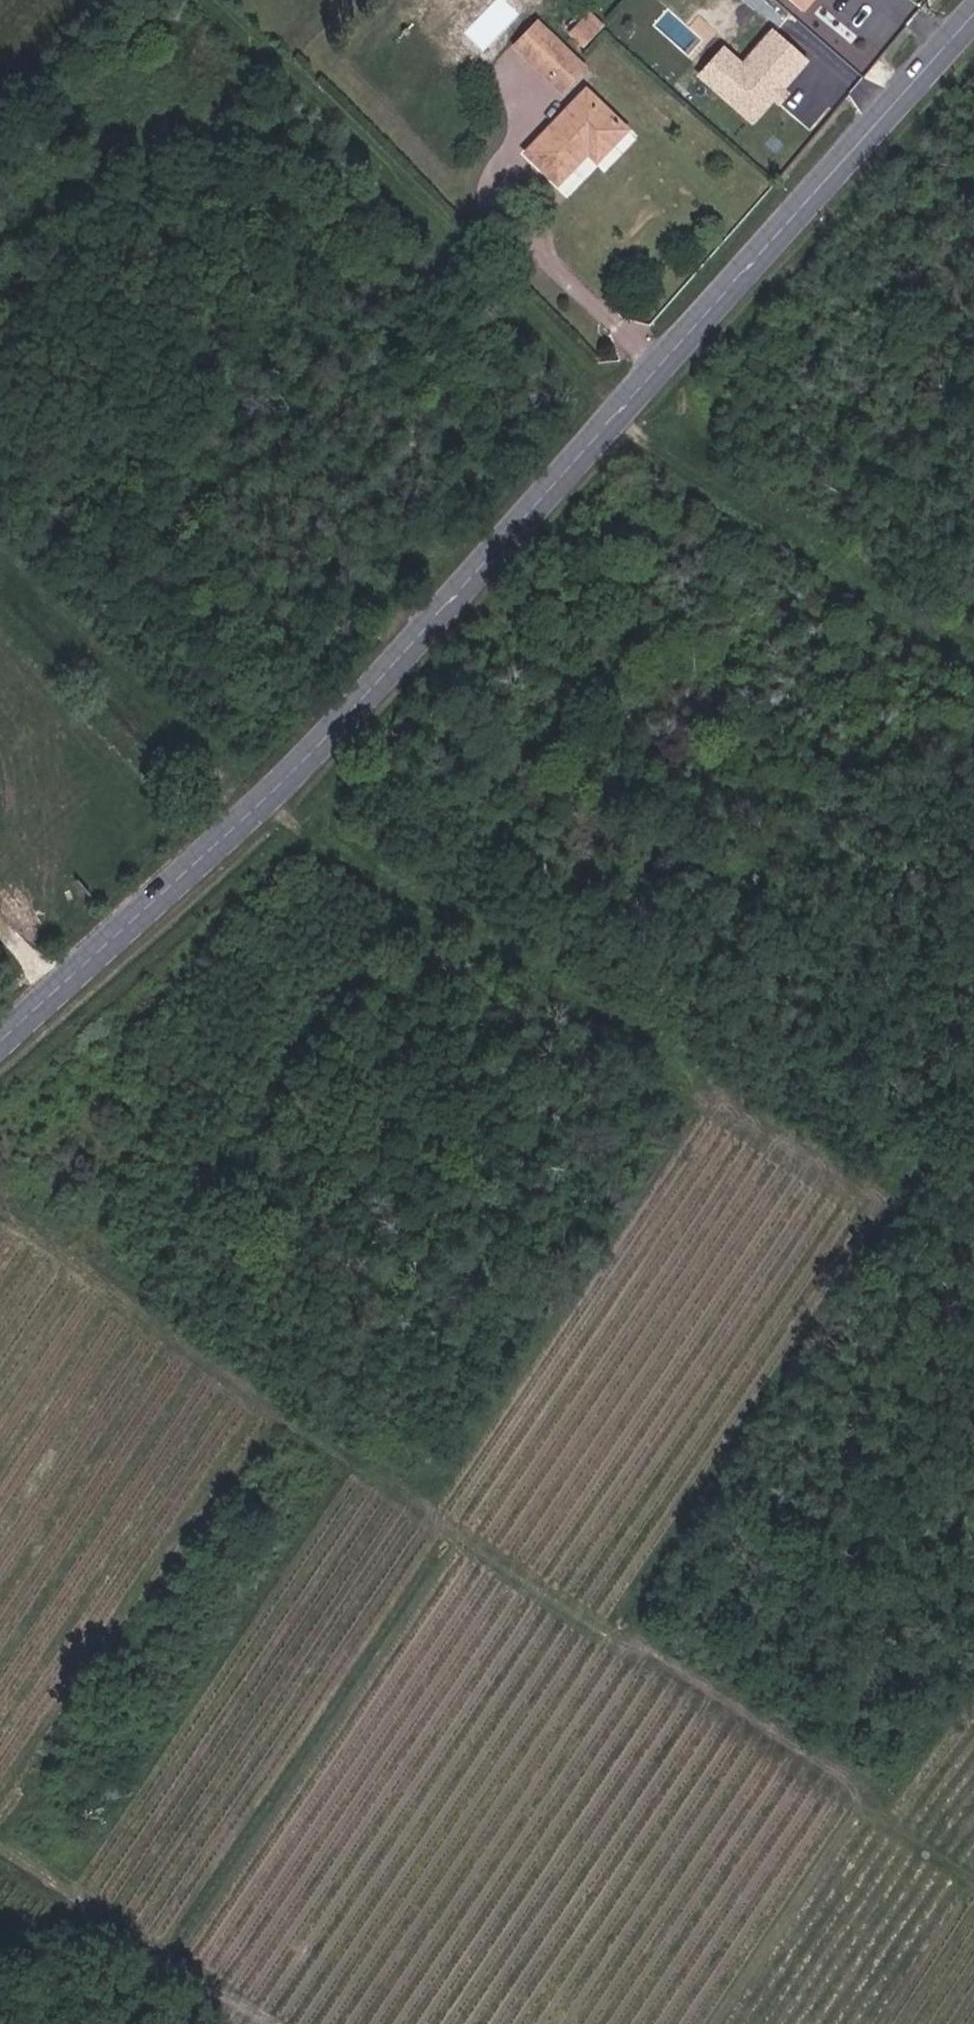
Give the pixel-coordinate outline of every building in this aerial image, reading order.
[(801,6),(807,0),(751,0),(780,28),(801,6)] [(780,28),(792,40),(814,18),(801,6),(780,28)] [(569,33),(585,47),(607,23),(591,9),(569,33)] [(563,95),(592,66),(541,16),(513,45),(563,95)] [(747,60),(726,44),(699,77),(759,126),(814,59),(774,26),(747,60)] [(533,110),(551,91),(527,69),(509,87),(533,110)] [(533,110),(536,114),(556,95),(551,91),(533,110)] [(514,177),(525,188),(585,126),(573,115),(514,177)] [(588,189),(618,158),(585,126),(525,188),(540,202),(570,170),(588,189)]
